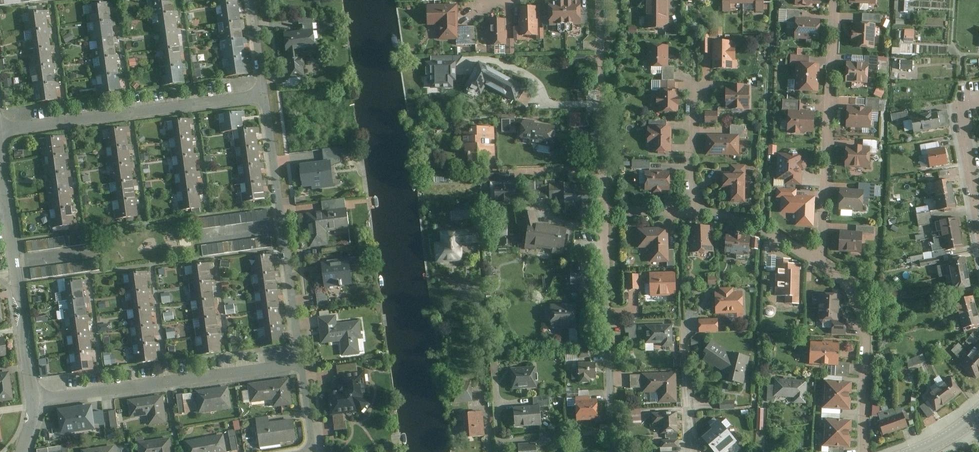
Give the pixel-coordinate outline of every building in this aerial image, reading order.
[(152,14),(175,11),(174,0),(146,0),(147,7),(151,6),(152,14)] [(646,8),(667,9),(668,0),(646,0),(646,8)] [(898,19),(910,19),(910,0),(898,0),(898,19)] [(550,16),(550,25),(558,25),(558,31),(560,33),(564,33),(566,31),(568,32),(572,32),(574,31),(573,24),(581,24),(581,15),(581,2),(573,2),(573,1),(557,1),(557,2),(550,3),(550,16)] [(85,5),(88,23),(111,19),(110,8),(113,8),(112,2),(85,5)] [(215,6),(217,24),(240,21),(238,9),(243,8),(242,2),(238,3),(215,6)] [(428,7),(428,24),(429,24),(429,20),(439,20),(440,39),(457,38),(457,27),(457,6),(428,7)] [(520,27),(520,35),(521,35),(537,35),(538,35),(538,29),(538,20),(536,20),(535,7),(521,8),(522,20),(520,20),(520,27)] [(667,23),(667,9),(646,8),(646,32),(662,32),(662,37),(674,37),(674,23),(667,23)] [(22,13),(24,31),(48,28),(46,16),(49,16),(49,10),(22,13)] [(178,10),(175,11),(152,14),(154,32),(177,29),(175,18),(179,17),(178,10)] [(787,10),(786,23),(796,23),(796,19),(802,20),(803,11),(787,10)] [(866,25),(855,25),(854,50),(878,51),(879,24),(882,24),(883,15),(866,15),(866,25)] [(303,31),(313,31),(311,16),(298,17),(299,24),(302,24),(303,31)] [(88,23),(90,41),(114,38),(112,26),(116,25),(115,19),(111,19),(88,23)] [(796,23),(795,38),(806,38),(806,45),(813,45),(813,39),(819,39),(820,20),(802,20),(796,19),(796,23)] [(217,24),(219,42),(243,39),(242,30),(245,29),(244,20),(240,21),(217,24)] [(489,30),(489,45),(505,44),(507,44),(507,40),(507,32),(505,32),(505,20),(491,20),(491,30),(489,30)] [(24,31),(27,49),(50,46),(49,35),(52,34),(51,28),(48,28),(24,31)] [(181,29),(177,29),(154,32),(156,50),(179,47),(177,35),(182,35),(181,29)] [(904,41),(914,42),(914,30),(904,29),(904,41)] [(303,31),(284,34),(289,79),(305,77),(302,58),(296,58),(295,51),(315,49),(313,31),(303,31)] [(710,36),(700,36),(698,53),(709,54),(710,36)] [(90,41),(93,59),(116,55),(114,44),(118,43),(117,37),(114,38),(90,41)] [(219,42),(222,60),(246,57),(244,45),(247,44),(246,38),(243,39),(219,42)] [(735,40),(712,38),(710,71),(733,72),(735,40)] [(505,44),(505,55),(515,54),(514,40),(514,39),(507,40),(507,44),(505,44)] [(901,53),(914,54),(914,43),(901,43),(901,53)] [(27,49),(29,68),(53,65),(51,52),(54,52),(53,46),(50,46),(27,49)] [(183,46),(179,47),(156,50),(159,68),(182,65),(180,53),(184,53),(183,46)] [(669,46),(647,46),(646,71),(661,71),(661,82),(674,82),(675,67),(669,67),(669,46)] [(93,59),(95,77),(118,73),(116,61),(120,61),(120,55),(116,55),(93,59)] [(808,56),(787,55),(786,65),(793,65),(791,94),(817,95),(818,66),(808,65),(808,56)] [(222,60),(225,78),(249,74),(247,62),(249,62),(249,56),(246,57),(222,60)] [(427,63),(427,75),(432,75),(432,88),(453,87),(453,80),(456,80),(455,69),(454,69),(454,62),(453,62),(453,56),(431,56),(431,63),(427,63)] [(868,64),(848,63),(847,84),(871,85),(872,72),(880,72),(880,57),(868,57),(868,64)] [(901,69),(913,69),(914,60),(901,60),(901,69)] [(479,63),(467,86),(478,92),(481,94),(486,85),(514,100),(516,101),(523,87),(479,63)] [(29,68),(32,86),(55,83),(53,70),(57,70),(56,64),(53,65),(29,68)] [(185,64),(182,65),(159,68),(161,86),(184,83),(183,71),(186,71),(185,64)] [(95,77),(98,95),(120,92),(119,80),(123,79),(122,73),(118,73),(95,77)] [(32,86),(34,104),(58,101),(56,88),(59,87),(58,82),(55,83),(32,86)] [(656,89),(656,116),(681,116),(681,89),(676,89),(676,82),(674,82),(661,82),(661,89),(656,89)] [(751,87),(727,86),(726,109),(750,110),(751,87)] [(877,87),(874,94),(882,97),(885,91),(877,87)] [(866,107),(848,106),(846,128),(873,130),(874,111),(881,112),(882,100),(867,99),(866,107)] [(799,102),(780,100),(779,110),(787,110),(785,133),(813,135),(815,109),(798,108),(799,102)] [(720,111),(705,110),(704,123),(719,124),(720,111)] [(569,112),(570,127),(587,126),(586,111),(569,112)] [(909,111),(891,115),(893,122),(911,118),(909,111)] [(940,111),(913,117),(917,134),(944,128),(940,111)] [(237,131),(243,130),(242,118),(245,117),(244,112),(218,115),(220,133),(237,131)] [(166,122),(169,140),(191,136),(190,125),(194,124),(193,118),(166,122)] [(667,121),(648,122),(649,155),(676,154),(675,127),(667,127),(667,121)] [(555,127),(518,122),(515,140),(528,142),(527,146),(552,150),(555,127)] [(706,133),(705,156),(738,157),(738,139),(744,139),(744,126),(730,125),(730,133),(706,133)] [(104,140),(105,148),(128,145),(126,134),(130,133),(129,127),(107,131),(108,140),(104,140)] [(235,150),(239,149),(258,146),(256,134),(260,134),(259,128),(243,130),(237,131),(238,140),(234,141),(235,150)] [(490,131),(460,130),(459,162),(479,163),(480,152),(489,153),(490,131)] [(39,139),(41,157),(64,154),(63,142),(67,141),(66,136),(39,139)] [(169,140),(171,157),(194,154),(192,143),(196,142),(195,136),(191,136),(169,140)] [(943,140),(922,144),(924,156),(930,155),(932,167),(952,163),(949,146),(944,146),(943,140)] [(863,148),(846,146),(844,167),(872,169),(873,150),(878,150),(878,142),(863,141),(863,148)] [(105,148),(108,166),(130,163),(128,145),(105,148)] [(237,167),(242,167),(260,164),(258,152),(262,151),(261,146),(258,146),(239,149),(241,158),(237,159),(237,167)] [(324,151),(326,164),(331,163),(332,166),(343,164),(341,149),(324,151)] [(171,157),(174,175),(197,172),(195,161),(198,160),(197,153),(194,154),(171,157)] [(41,157),(43,175),(66,172),(65,160),(69,159),(68,154),(64,154),(41,157)] [(803,156),(776,154),(774,180),(784,181),(783,185),(801,187),(803,156)] [(650,160),(630,160),(630,170),(646,170),(646,192),(675,192),(675,169),(650,169),(650,160)] [(108,166),(110,185),(133,182),(131,169),(135,168),(134,163),(130,163),(108,166)] [(306,166),(308,189),(334,186),(332,166),(331,163),(326,164),(306,166)] [(240,185),(244,185),(263,182),(261,170),(265,169),(264,164),(260,164),(242,167),(243,176),(239,176),(240,185)] [(726,205),(745,205),(746,167),(731,167),(730,176),(721,176),(720,191),(727,191),(726,205)] [(43,175),(46,193),(69,190),(67,178),(71,177),(70,171),(66,172),(43,175)] [(515,171),(492,172),(492,180),(515,180),(515,171)] [(930,171),(918,173),(920,181),(932,179),(930,171)] [(174,175),(176,194),(199,190),(198,179),(201,178),(200,172),(197,172),(174,175)] [(110,185),(113,202),(135,199),(134,187),(137,187),(136,181),(133,182),(110,185)] [(935,184),(938,197),(955,193),(952,181),(935,184)] [(241,194),(242,203),(265,201),(263,187),(267,187),(266,182),(263,182),(244,185),(246,194),(241,194)] [(861,191),(841,189),(840,210),(864,211),(865,196),(876,197),(877,185),(861,184),(861,191)] [(516,186),(491,186),(491,204),(517,204),(516,186)] [(796,190),(774,188),(773,197),(778,198),(777,214),(794,215),(793,225),(811,227),(814,195),(796,194),(796,190)] [(46,193),(49,211),(71,208),(70,196),(74,196),(73,189),(69,190),(46,193)] [(176,194),(178,212),(202,208),(201,196),(203,196),(202,190),(199,190),(176,194)] [(593,191),(562,193),(563,210),(572,210),(572,223),(588,222),(588,211),(594,211),(593,191)] [(955,193),(938,197),(941,209),(958,205),(955,193)] [(113,202),(115,221),(138,217),(136,205),(140,204),(139,198),(135,199),(113,202)] [(931,205),(916,209),(920,225),(935,221),(931,205)] [(49,211),(51,230),(74,227),(72,214),(76,213),(75,208),(71,208),(49,211)] [(534,208),(517,212),(521,231),(530,228),(531,226),(540,227),(534,208)] [(268,209),(200,218),(201,228),(269,219),(268,209)] [(346,210),(305,214),(309,249),(328,247),(326,232),(348,230),(346,210)] [(961,219),(938,225),(941,236),(964,231),(961,219)] [(447,223),(428,245),(454,267),(473,245),(447,223)] [(552,253),(563,255),(568,228),(541,223),(540,227),(531,226),(530,228),(526,247),(538,249),(538,247),(553,249),(552,253)] [(858,233),(842,232),(841,252),(864,253),(865,233),(876,234),(876,225),(859,224),(858,233)] [(716,226),(693,226),(693,252),(716,252),(716,226)] [(673,227),(639,227),(640,253),(653,252),(653,265),(670,264),(670,270),(679,269),(679,249),(674,249),(673,227)] [(967,244),(964,231),(941,236),(931,238),(935,252),(967,244)] [(86,232),(25,239),(27,252),(88,244),(86,232)] [(753,236),(727,234),(726,253),(752,256),(752,251),(760,252),(761,240),(753,239),(753,236)] [(272,236),(202,245),(203,256),(274,247),(272,236)] [(249,257),(252,276),(275,273),(273,261),(277,261),(276,254),(249,257)] [(779,255),(766,255),(766,273),(776,273),(776,300),(787,300),(787,305),(801,305),(802,265),(793,264),(793,259),(779,259),(779,255)] [(952,275),(973,271),(969,255),(937,262),(940,278),(952,275)] [(101,258),(28,268),(29,279),(103,269),(101,258)] [(348,261),(322,264),(325,289),(351,286),(348,261)] [(571,264),(572,280),(596,278),(595,262),(571,264)] [(186,267),(188,285),(211,282),(210,270),(213,269),(212,263),(186,267)] [(122,275),(125,293),(147,290),(146,278),(150,278),(149,271),(122,275)] [(976,286),(973,271),(952,275),(955,291),(976,286)] [(252,276),(254,294),(277,291),(276,279),(279,278),(278,272),(275,273),(252,276)] [(680,273),(651,274),(652,299),(681,298),(680,273)] [(641,275),(630,276),(630,288),(641,288),(641,275)] [(597,290),(596,278),(572,280),(574,292),(597,290)] [(86,287),(85,281),(59,284),(61,301),(85,298),(84,287),(86,287)] [(188,285),(191,303),(214,300),(212,287),(215,287),(214,281),(211,282),(188,285)] [(900,286),(883,289),(886,302),(903,299),(900,286)] [(720,292),(715,293),(716,316),(745,315),(744,291),(735,292),(735,288),(720,289),(720,292)] [(125,293),(127,311),(150,308),(149,296),(152,296),(151,289),(147,290),(125,293)] [(254,294),(257,312),(280,309),(278,297),(281,296),(280,290),(277,291),(254,294)] [(328,293),(318,294),(319,305),(330,304),(328,293)] [(844,297),(820,295),(819,324),(832,325),(831,334),(848,335),(849,319),(842,319),(844,297)] [(978,310),(978,309),(975,296),(956,301),(960,316),(978,310)] [(88,298),(85,298),(61,301),(63,319),(88,316),(86,304),(88,304),(88,298)] [(191,303),(193,321),(216,318),(215,306),(218,305),(217,299),(214,300),(191,303)] [(582,305),(553,306),(553,328),(582,327),(581,313),(592,313),(591,300),(582,301),(582,305)] [(226,305),(227,313),(235,313),(234,304),(226,305)] [(127,311),(130,329),(153,326),(152,314),(155,313),(154,307),(150,308),(127,311)] [(257,312),(259,330),(283,327),(281,315),(284,314),(283,308),(280,309),(257,312)] [(960,316),(964,331),(978,327),(978,310),(960,316)] [(90,316),(88,316),(63,319),(66,338),(90,334),(89,322),(91,322),(90,316)] [(362,340),(360,322),(337,324),(336,316),(318,318),(321,345),(340,343),(342,357),(360,355),(358,340),(362,340)] [(193,321),(196,339),(219,336),(217,323),(221,323),(220,317),(216,318),(193,321)] [(719,319),(700,319),(700,333),(720,332),(719,319)] [(637,337),(637,324),(627,324),(628,337),(637,337)] [(130,329),(133,348),(156,344),(154,332),(157,331),(156,325),(153,326),(130,329)] [(259,330),(262,348),(285,345),(284,333),(286,332),(285,326),(283,327),(259,330)] [(677,326),(648,327),(649,349),(667,349),(667,345),(677,345),(677,326)] [(964,342),(973,351),(978,346),(978,345),(978,332),(975,329),(964,342)] [(93,334),(90,334),(66,338),(68,356),(92,353),(90,340),(94,340),(93,334)] [(196,339),(198,357),(222,353),(220,341),(223,340),(222,335),(219,336),(196,339)] [(731,354),(712,341),(700,358),(728,375),(727,383),(745,387),(751,359),(731,354)] [(952,351),(964,358),(969,349),(957,342),(952,351)] [(842,344),(812,343),(811,365),(840,367),(839,373),(851,374),(852,363),(841,362),(842,344)] [(133,348),(136,366),(159,362),(157,349),(159,349),(159,344),(156,344),(133,348)] [(978,362),(978,347),(978,346),(973,351),(970,354),(978,362)] [(95,352),(92,353),(68,356),(71,374),(95,371),(93,358),(96,357),(95,352)] [(923,354),(907,359),(909,366),(925,362),(923,354)] [(978,378),(978,362),(970,354),(962,365),(978,379),(978,378)] [(339,378),(343,378),(343,372),(359,370),(358,362),(337,364),(339,378)] [(602,363),(582,365),(583,383),(603,381),(602,363)] [(340,388),(329,389),(332,413),(359,411),(362,413),(374,399),(371,397),(367,369),(359,370),(343,372),(343,378),(343,382),(340,388)] [(542,370),(514,371),(514,393),(539,392),(539,383),(543,383),(542,370)] [(10,372),(0,374),(0,403),(14,401),(10,372)] [(681,373),(633,374),(633,393),(657,392),(657,402),(682,401),(681,373)] [(955,376),(939,387),(951,402),(966,392),(955,376)] [(291,377),(249,383),(251,402),(273,399),(274,406),(294,403),(291,377)] [(810,381),(778,378),(776,399),(791,400),(790,404),(808,406),(810,381)] [(473,399),(472,379),(456,381),(457,400),(473,399)] [(825,394),(852,395),(852,383),(825,382),(825,394)] [(232,408),(229,385),(197,389),(201,412),(232,408)] [(947,405),(951,402),(939,387),(924,397),(939,420),(952,412),(947,405)] [(581,392),(568,392),(569,400),(579,400),(579,422),(601,422),(601,398),(581,398),(581,392)] [(186,412),(184,393),(177,393),(179,413),(186,412)] [(851,408),(852,395),(825,394),(824,407),(851,408)] [(128,399),(129,404),(131,417),(149,415),(150,424),(168,422),(164,395),(128,399)] [(536,406),(516,408),(518,428),(546,426),(545,408),(553,407),(553,396),(536,397),(536,406)] [(735,400),(720,401),(720,408),(735,408),(735,400)] [(93,403),(58,408),(62,432),(96,427),(93,403)] [(884,437),(897,432),(891,411),(883,413),(883,406),(872,406),(873,416),(881,417),(882,421),(879,422),(884,437)] [(642,422),(641,408),(628,409),(629,423),(642,422)] [(891,411),(897,432),(910,427),(903,408),(891,411)] [(118,427),(116,409),(109,410),(112,428),(118,427)] [(680,410),(652,411),(652,425),(661,425),(661,432),(681,431),(680,410)] [(487,412),(466,414),(469,440),(489,438),(487,412)] [(270,416),(256,418),(260,447),(283,444),(282,442),(298,440),(295,418),(271,421),(270,416)] [(824,431),(850,433),(851,419),(825,418),(824,431)] [(701,437),(714,451),(727,451),(739,442),(721,421),(701,437)] [(239,449),(236,429),(229,430),(233,450),(239,449)] [(850,433),(824,431),(824,445),(850,446),(850,433)] [(186,440),(188,451),(228,451),(225,433),(186,440)] [(520,445),(521,451),(543,451),(543,446),(560,446),(559,433),(545,433),(545,444),(520,445)] [(139,443),(140,451),(171,451),(170,439),(139,443)]
